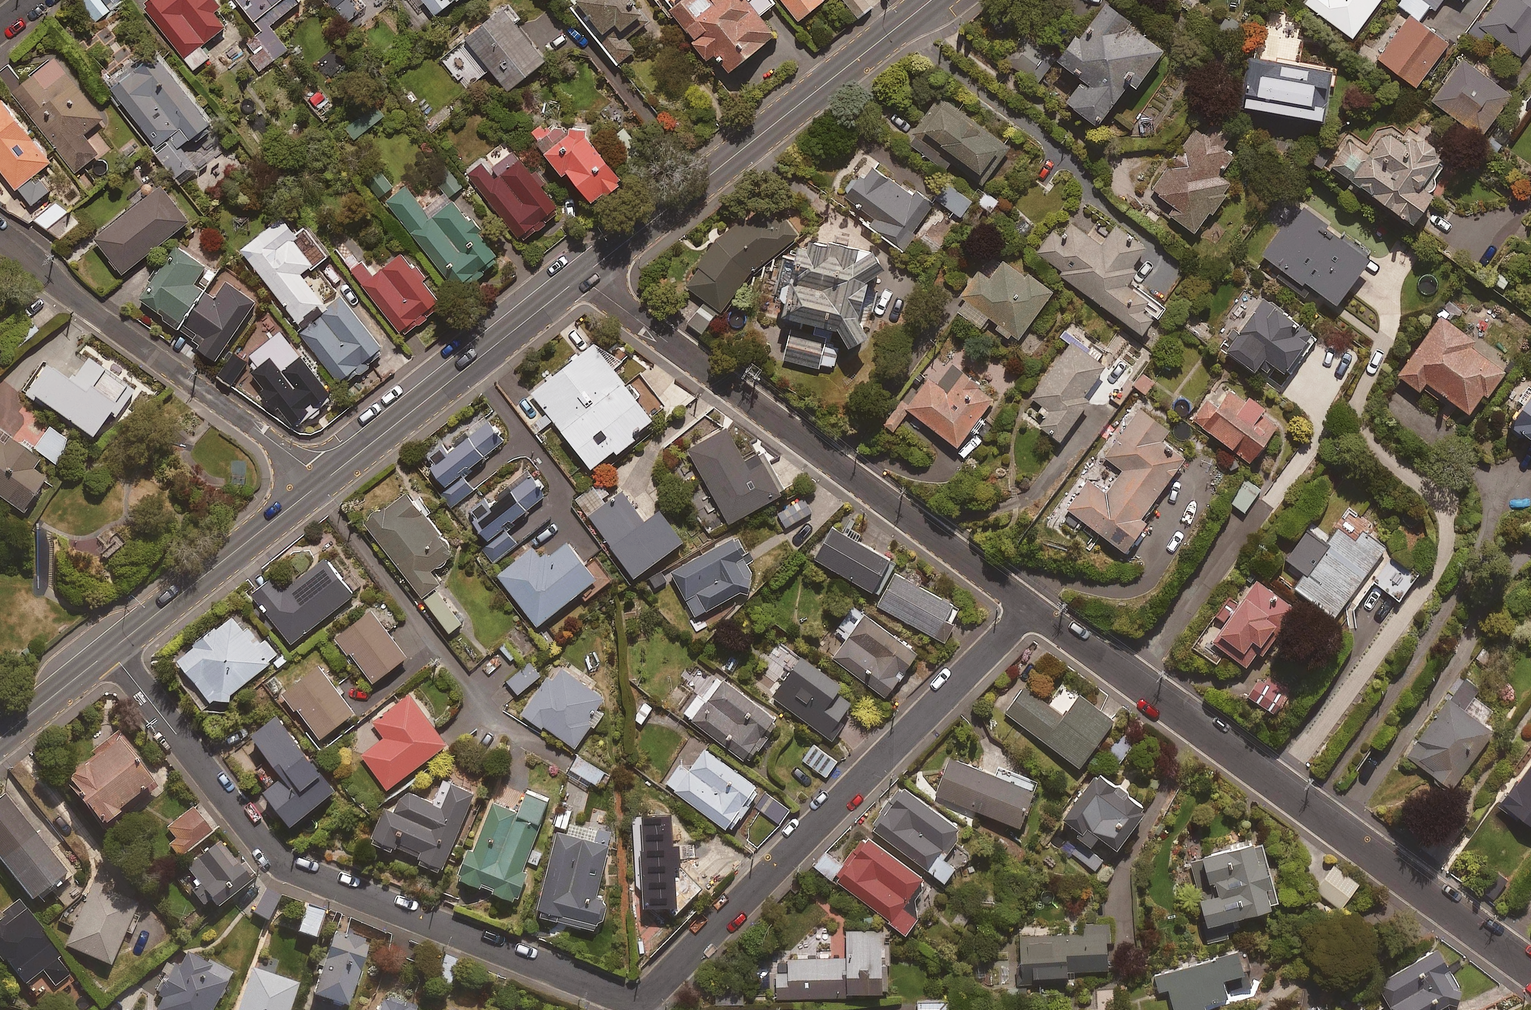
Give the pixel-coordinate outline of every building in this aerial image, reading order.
[(103,20),(123,5),(119,0),(87,0),(103,20)] [(147,9),(195,71),(211,59),(203,49),(226,30),(215,16),(222,11),(213,0),(159,0),(147,9)] [(228,2),(235,11),(242,5),(262,31),(248,42),(258,54),(251,60),(261,73),(289,51),(271,27),(301,4),(298,0),(231,0),(228,2)] [(344,25),(366,9),(359,0),(325,0),(344,25)] [(468,0),(424,0),(438,21),(468,0)] [(543,52),(515,17),(520,13),(509,0),(502,0),(463,32),(505,83),(543,52)] [(646,21),(630,0),(577,0),(571,5),(620,67),(637,53),(625,38),(646,21)] [(780,44),(763,21),(779,9),(772,0),(750,0),(748,2),(747,0),(716,0),(705,8),(699,0),(694,0),(674,15),(712,65),(720,59),(730,72),(732,70),(739,80),(765,61),(762,57),(780,44)] [(801,23),(815,19),(826,3),(830,0),(783,0),(801,23)] [(1116,0),(1099,0),(1089,14),(1085,12),(1056,51),(1083,71),(1066,93),(1097,116),(1130,72),(1136,77),(1163,41),(1127,14),(1130,10),(1116,0)] [(1352,35),(1377,0),(1305,0),(1352,35)] [(1448,39),(1420,17),(1428,5),(1434,9),(1440,0),(1401,0),(1398,3),(1410,11),(1378,53),(1416,82),(1448,39)] [(1530,37),(1530,0),(1497,0),(1481,22),(1520,52),(1530,37)] [(1056,57),(1025,32),(1005,57),(1035,82),(1056,57)] [(489,67),(462,34),(438,54),(465,86),(489,67)] [(196,163),(179,141),(188,134),(193,140),(212,125),(153,49),(109,83),(180,175),(196,163)] [(103,114),(55,51),(9,87),(74,170),(97,151),(81,131),(103,114)] [(1511,89),(1462,54),(1432,96),(1481,131),(1511,89)] [(1244,107),(1325,119),(1331,74),(1250,63),(1244,107)] [(1010,142),(940,92),(907,139),(945,166),(950,158),(982,181),(1010,142)] [(30,202),(48,187),(34,170),(51,155),(0,95),(0,168),(30,202)] [(383,114),(374,103),(345,127),(354,138),(383,114)] [(621,171),(573,108),(548,128),(542,120),(531,129),(560,166),(566,161),(591,194),(621,171)] [(1228,190),(1224,187),(1230,177),(1219,169),(1233,150),(1222,142),(1232,129),(1214,115),(1203,130),(1194,124),(1151,185),(1175,203),(1169,211),(1194,228),(1209,207),(1214,210),(1228,190)] [(1405,136),(1385,123),(1366,151),(1348,139),(1333,160),(1413,214),(1454,153),(1412,125),(1405,136)] [(467,171),(517,234),(526,227),(530,232),(547,218),(542,212),(556,201),(512,146),(490,163),(496,171),(493,173),(482,159),(467,171)] [(945,174),(935,187),(881,146),(844,194),(874,216),(871,220),(905,246),(915,232),(912,229),(935,200),(958,217),(974,196),(945,174)] [(443,189),(425,203),(408,181),(385,198),(452,286),(471,271),(475,277),(498,260),(476,231),(481,227),(469,211),(464,215),(448,194),(462,184),(446,163),(432,174),(443,189)] [(393,184),(380,171),(369,183),(382,196),(393,184)] [(108,254),(106,256),(115,266),(117,265),(121,269),(188,214),(160,179),(92,235),(108,254)] [(1002,199),(987,189),(977,204),(993,214),(1002,199)] [(47,227),(69,208),(59,196),(34,217),(44,229),(47,227)] [(750,270),(797,231),(768,197),(763,199),(745,209),(726,225),(704,251),(685,283),(704,298),(693,311),(688,322),(705,333),(750,270)] [(1370,251),(1303,202),(1287,224),(1283,222),(1262,251),(1282,266),(1276,275),(1304,295),(1313,281),(1336,298),(1370,251)] [(71,227),(79,220),(69,208),(47,227),(57,238),(71,227)] [(325,302),(299,269),(307,262),(310,265),(327,252),(303,221),(294,228),(281,212),(240,245),(300,322),(325,302)] [(1115,222),(1107,233),(1077,212),(1066,227),(1058,221),(1037,250),(1061,267),(1059,270),(1142,330),(1162,302),(1131,280),(1142,264),(1133,258),(1144,243),(1115,222)] [(195,276),(204,262),(171,240),(147,276),(151,279),(141,295),(165,310),(162,315),(175,323),(203,281),(195,276)] [(866,282),(885,273),(876,253),(860,260),(862,252),(810,241),(808,250),(801,249),(785,324),(818,331),(815,349),(791,345),(785,375),(824,382),(825,377),(838,380),(841,362),(835,361),(836,356),(829,355),(833,334),(843,336),(851,351),(870,342),(858,318),(866,282)] [(987,315),(997,321),(994,326),(1007,335),(1010,331),(1018,336),(1051,287),(995,249),(984,266),(980,263),(959,294),(963,296),(956,307),(980,324),(987,315)] [(441,303),(400,250),(361,280),(403,333),(441,303)] [(259,292),(228,270),(213,293),(207,288),(180,327),(198,340),(196,343),(215,356),(259,292)] [(386,349),(342,293),(298,328),(342,383),(386,349)] [(1292,316),(1264,296),(1227,348),(1270,379),(1279,367),(1292,376),(1318,340),(1290,319),(1292,316)] [(1474,339),(1441,314),(1398,372),(1419,387),(1427,377),(1469,409),(1483,390),(1487,393),(1505,369),(1471,343),(1474,339)] [(257,358),(247,365),(295,424),(332,395),(279,328),(251,351),(257,358)] [(1090,338),(1084,347),(1061,330),(1050,344),(1061,352),(1031,393),(1050,407),(1039,422),(1060,437),(1090,396),(1084,392),(1105,362),(1100,358),(1107,350),(1090,338)] [(632,429),(652,413),(635,392),(639,389),(629,376),(625,380),(592,340),(531,391),(590,463),(614,443),(616,447),(635,432),(632,429)] [(247,359),(233,350),(217,373),(230,383),(247,359)] [(956,442),(969,425),(984,436),(994,424),(979,412),(994,393),(943,354),(906,401),(900,397),(883,419),(893,427),(909,406),(956,442)] [(23,392),(85,436),(104,409),(114,416),(133,389),(85,355),(68,379),(44,362),(23,392)] [(1218,399),(1211,393),(1194,417),(1249,457),(1275,422),(1258,410),(1265,400),(1249,388),(1244,396),(1228,385),(1218,399)] [(1511,412),(1516,416),(1507,430),(1521,440),(1525,435),(1530,439),(1530,386),(1530,385),(1511,412)] [(1170,424),(1140,402),(1103,453),(1123,468),(1106,491),(1088,478),(1068,506),(1125,547),(1146,518),(1141,514),(1181,457),(1158,440),(1170,424)] [(490,446),(501,437),(480,410),(424,454),(448,484),(439,491),(451,507),(476,488),(467,476),(496,454),(490,446)] [(750,464),(725,423),(686,447),(729,519),(781,487),(762,457),(750,464)] [(71,441),(47,425),(31,448),(55,464),(71,441)] [(0,430),(0,496),(16,507),(40,474),(28,465),(34,455),(0,430)] [(1266,478),(1252,469),(1232,503),(1239,507),(1246,511),(1266,478)] [(482,496),(471,505),(478,514),(471,519),(486,539),(480,544),(493,561),(517,542),(507,530),(531,512),(527,506),(544,493),(528,474),(489,505),(482,496)] [(633,522),(600,479),(576,497),(634,572),(683,533),(659,502),(633,522)] [(363,518),(422,595),(440,579),(431,567),(436,563),(444,563),(446,555),(453,550),(404,486),(363,518)] [(813,509),(804,495),(777,513),(786,526),(813,509)] [(1334,613),(1343,600),(1355,608),(1374,580),(1399,598),(1420,567),(1346,514),(1327,541),(1308,527),(1287,556),(1306,569),(1295,585),(1334,613)] [(895,560),(831,524),(814,555),(878,590),(895,560)] [(669,566),(694,612),(740,587),(748,588),(753,570),(742,550),(747,547),(739,533),(734,536),(732,532),(669,566)] [(549,550),(544,544),(537,549),(532,543),(497,571),(536,620),(595,573),(566,537),(549,550)] [(271,571),(250,588),(259,599),(261,597),(270,608),(267,610),(291,640),(354,592),(324,553),(282,586),(271,571)] [(959,603),(894,570),(877,603),(942,636),(959,603)] [(1216,612),(1222,617),(1198,647),(1216,661),(1226,648),(1247,665),(1258,651),(1263,656),(1280,635),(1270,627),(1289,603),(1256,577),(1232,608),(1224,602),(1216,612)] [(436,587),(423,596),(448,628),(461,618),(436,587)] [(917,649),(854,603),(835,630),(846,638),(833,655),(884,693),(917,649)] [(369,606),(333,636),(347,653),(350,651),(372,678),(405,651),(369,606)] [(257,644),(233,613),(216,626),(213,622),(191,639),(194,643),(177,656),(209,697),(229,695),(231,689),(276,654),(264,638),(257,644)] [(840,676),(800,649),(770,692),(832,734),(845,716),(839,712),(850,696),(833,685),(840,676)] [(540,672),(529,660),(507,679),(517,691),(540,672)] [(353,707),(317,661),(283,688),(319,733),(353,707)] [(595,704),(603,693),(595,687),(598,683),(572,665),(569,669),(561,663),(557,668),(554,666),(522,711),(540,725),(543,721),(574,743),(590,720),(594,723),(603,710),(595,704)] [(701,696),(696,693),(683,712),(748,758),(779,714),(719,671),(701,696)] [(1286,691),(1261,673),(1246,694),(1271,712),(1286,691)] [(1477,686),(1460,674),(1407,752),(1451,782),(1490,725),(1463,706),(1477,686)] [(1079,691),(1063,713),(1025,685),(1006,711),(1080,764),(1114,716),(1079,691)] [(361,751),(388,786),(438,748),(436,746),(447,738),(410,690),(373,718),(384,733),(361,751)] [(250,730),(271,756),(256,767),(267,780),(263,784),(290,819),(333,785),(274,711),(250,730)] [(60,775),(97,821),(116,805),(114,803),(149,774),(113,731),(60,775)] [(837,759),(813,743),(802,759),(825,775),(837,759)] [(760,786),(703,745),(687,767),(678,761),(664,781),(729,828),(760,786)] [(594,763),(577,754),(569,768),(587,777),(594,763)] [(1035,785),(949,754),(935,792),(1021,823),(1035,785)] [(1501,795),(1530,818),(1530,756),(1501,795)] [(1075,830),(1095,845),(1103,834),(1115,843),(1148,798),(1099,761),(1061,812),(1079,825),(1075,830)] [(418,852),(417,856),(436,865),(438,861),(442,862),(474,789),(451,779),(441,803),(406,788),(396,810),(384,805),(371,836),(389,845),(391,841),(418,852)] [(961,825),(902,783),(872,825),(944,877),(954,862),(941,852),(961,825)] [(551,795),(524,785),(516,805),(492,796),(473,846),(468,844),(456,872),(516,896),(527,868),(523,866),(551,795)] [(1,791),(0,792),(0,859),(31,899),(65,873),(1,791)] [(789,809),(768,794),(758,808),(779,824),(789,809)] [(211,828),(191,804),(165,826),(174,838),(167,843),(178,856),(211,828)] [(633,816),(632,872),(672,912),(698,884),(673,855),(674,817),(633,816)] [(539,912),(596,925),(598,914),(602,915),(607,894),(596,892),(610,830),(565,820),(563,829),(558,828),(539,912)] [(831,878),(833,875),(891,917),(889,919),(905,931),(918,913),(905,903),(925,875),(865,831),(842,863),(826,850),(814,865),(831,878)] [(1191,861),(1206,915),(1198,917),(1206,943),(1232,936),(1230,929),(1239,926),(1235,913),(1268,904),(1267,900),(1279,896),(1261,832),(1201,848),(1203,857),(1191,861)] [(210,912),(252,876),(249,872),(252,870),(238,854),(235,856),(217,835),(183,864),(187,869),(177,879),(202,908),(204,906),(210,912)] [(1069,858),(1084,867),(1087,863),(1095,868),(1102,857),(1078,843),(1069,858)] [(1356,878),(1332,861),(1315,885),(1339,903),(1356,878)] [(129,933),(138,914),(131,911),(135,902),(92,882),(64,942),(107,962),(122,930),(129,933)] [(279,895),(264,887),(252,910),(266,918),(279,895)] [(323,908),(306,902),(296,928),(313,935),(323,908)] [(17,903),(0,917),(0,955),(12,968),(47,938),(17,903)] [(1037,971),(1065,970),(1065,984),(1077,983),(1076,969),(1108,967),(1105,921),(1082,922),(1083,931),(1018,935),(1021,983),(1038,982),(1037,971)] [(880,927),(840,929),(841,954),(772,957),(774,995),(848,992),(848,986),(889,984),(888,962),(881,962),(880,927)] [(309,991),(347,1003),(353,987),(356,988),(362,971),(358,970),(368,941),(329,928),(309,991)] [(1393,1005),(1385,1009),(1440,1009),(1467,993),(1437,943),(1377,978),(1393,1005)] [(1240,955),(1236,945),(1154,974),(1160,990),(1168,987),(1176,1009),(1193,1009),(1207,1005),(1204,998),(1228,990),(1230,997),(1252,989),(1247,976),(1256,973),(1248,952),(1240,955)] [(152,1009),(153,1009),(209,1009),(229,971),(185,949),(177,966),(170,962),(154,993),(159,996),(152,1009)] [(73,979),(54,955),(38,968),(56,992),(73,979)] [(253,965),(237,1009),(286,1009),(296,981),(253,965)] [(743,1001),(742,985),(715,987),(716,1003),(743,1001)] [(371,1009),(409,1009),(411,1005),(377,993),(371,1009)] [(949,1002),(918,1002),(919,1009),(949,1009),(949,1002)]
